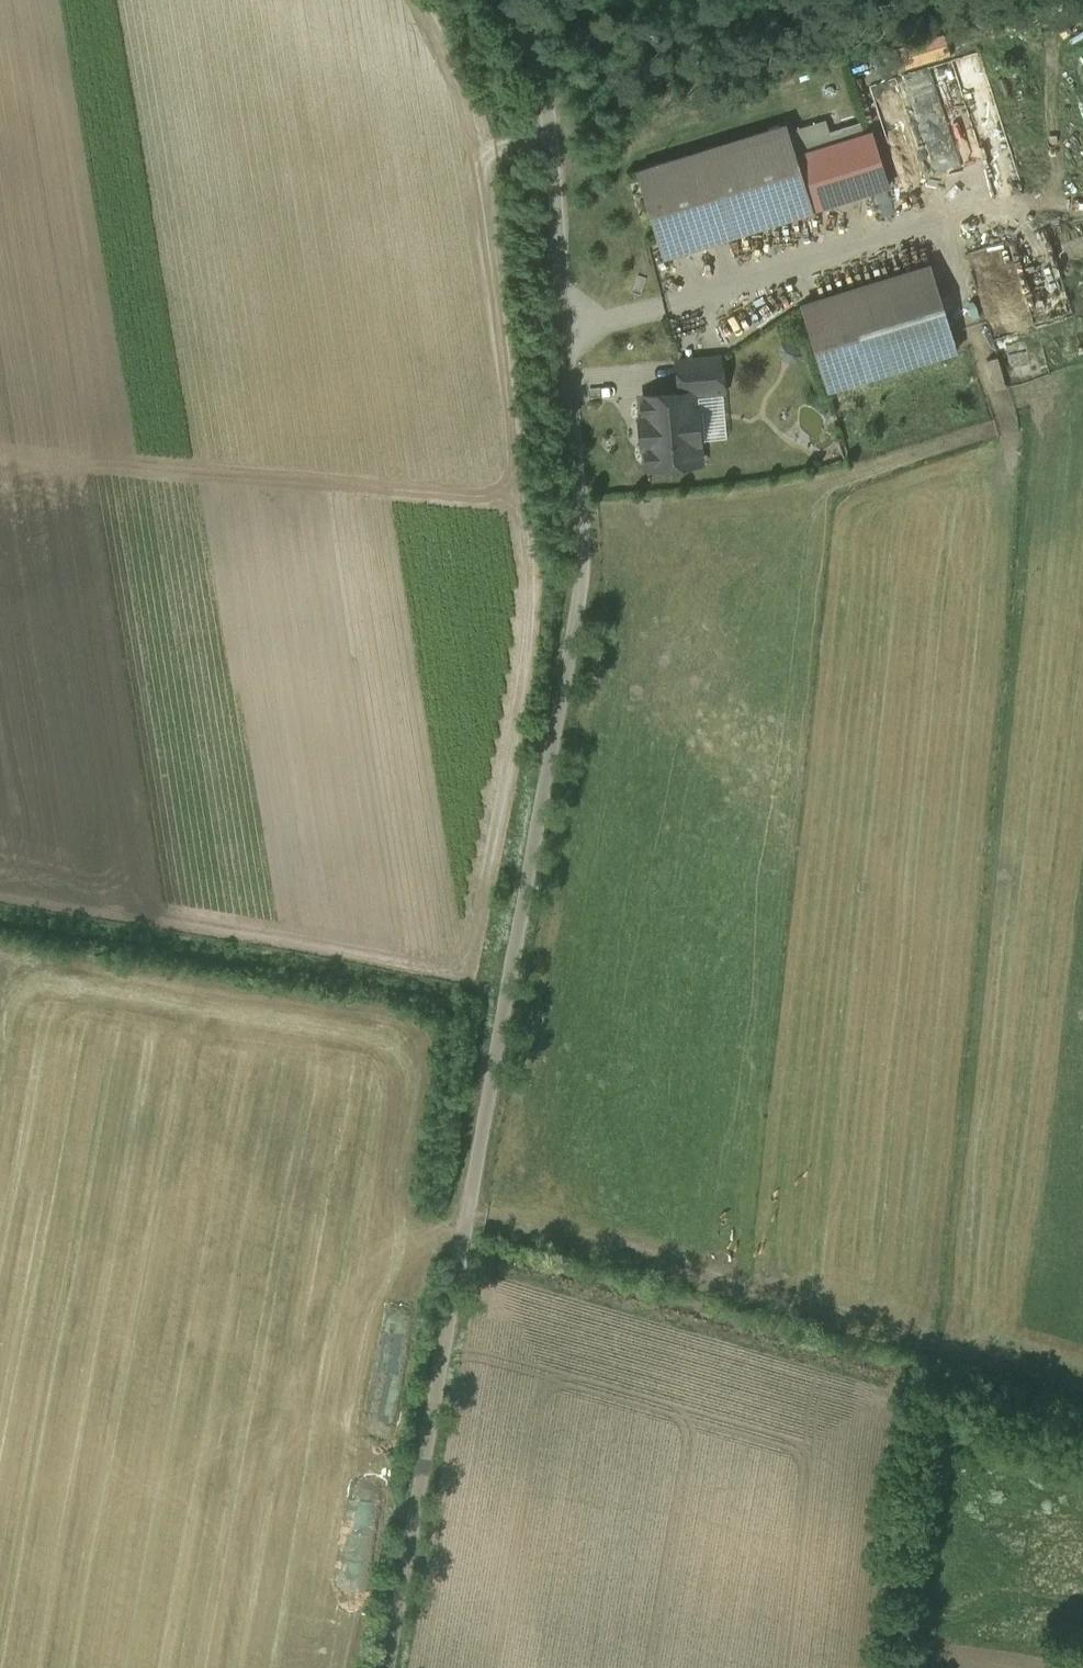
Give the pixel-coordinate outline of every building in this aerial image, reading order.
[(1000,101),(980,105),(982,116),(974,118),(977,132),(987,130),(993,159),(996,176),(1000,176),(1002,186),(1016,184),(1000,101)] [(793,125),(644,173),(669,261),(892,189),(879,132),(806,157),(793,125)] [(938,269),(807,309),(835,398),(965,356),(938,269)] [(694,392),(695,393),(722,391),(719,357),(678,361),(681,393),(694,392)] [(700,462),(695,393),(694,392),(681,393),(641,397),(647,466),(700,462)]
